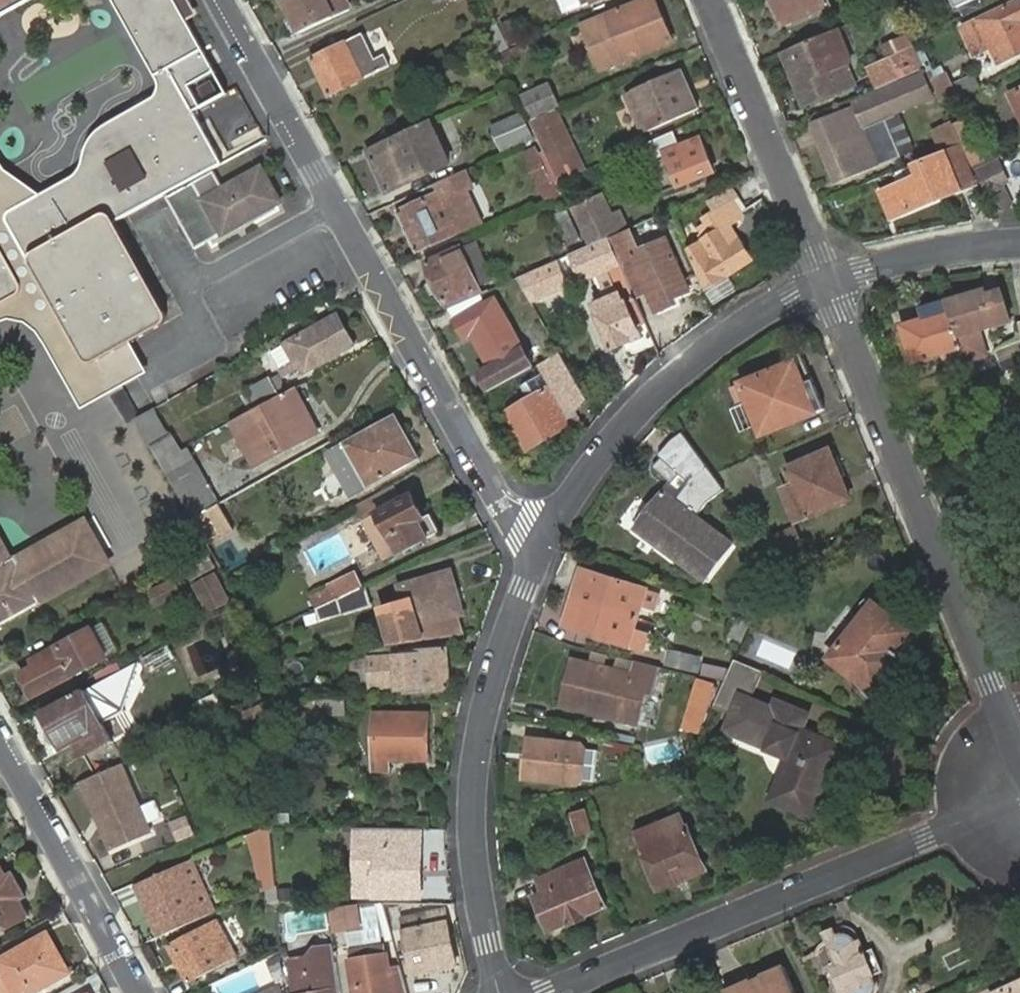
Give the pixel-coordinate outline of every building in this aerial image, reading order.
[(123,17),(156,76),(160,87),(156,96),(96,133),(85,149),(83,164),(76,174),(39,195),(9,212),(6,218),(9,223),(85,361),(89,364),(95,363),(129,344),(163,325),(166,321),(166,316),(115,222),(224,165),(195,111),(229,94),(215,68),(176,0),(114,0),(123,17)] [(299,33),(333,17),(351,9),(346,0),(328,0),(326,1),(325,0),(285,0),(283,1),(299,33)] [(614,64),(671,40),(655,0),(645,0),(582,26),(600,70),(614,64)] [(781,24),(829,5),(827,0),(772,0),(781,24)] [(976,54),(992,47),(999,63),(1019,54),(1019,2),(963,28),(976,54)] [(850,62),(836,30),(829,33),(782,53),(805,108),(838,92),(831,71),(850,62)] [(311,60),(329,95),(390,67),(384,55),(374,61),(363,36),(311,60)] [(531,50),(528,43),(497,56),(501,64),(531,50)] [(885,86),(921,70),(912,48),(869,67),(878,89),(885,86)] [(635,90),(652,129),(698,109),(681,70),(635,90)] [(878,89),(850,101),(853,110),(812,126),(835,182),(902,154),(886,115),(932,96),(922,74),(886,90),(885,86),(878,89)] [(945,74),(930,82),(941,104),(957,97),(945,74)] [(522,95),(530,115),(554,105),(545,85),(522,95)] [(1007,96),(1019,121),(1019,90),(1007,96)] [(581,170),(556,109),(531,121),(557,181),(570,175),(581,170)] [(489,128),(500,152),(532,137),(521,113),(489,128)] [(961,144),(971,166),(983,160),(963,119),(951,124),(961,144)] [(410,184),(450,166),(429,121),(365,150),(385,194),(410,183),(410,184)] [(951,124),(949,121),(930,130),(941,152),(943,152),(959,145),(961,144),(951,124)] [(80,149),(70,130),(51,139),(45,126),(24,136),(41,169),(80,149)] [(652,198),(669,191),(714,173),(699,138),(655,156),(658,162),(641,169),(652,198)] [(975,185),(959,145),(943,152),(944,154),(913,167),(918,177),(880,193),(890,219),(975,185)] [(522,156),(538,192),(552,186),(535,150),(522,156)] [(977,173),(997,214),(1010,208),(999,185),(1006,182),(996,164),(977,173)] [(0,167),(0,250),(20,286),(20,290),(19,295),(0,305),(0,320),(5,318),(22,321),(38,334),(79,408),(146,373),(129,344),(95,363),(89,364),(85,361),(9,223),(6,218),(9,212),(39,195),(1,169),(0,167)] [(278,203),(260,168),(221,188),(213,173),(166,197),(196,250),(278,203)] [(436,191),(395,210),(417,258),(486,226),(470,193),(476,190),(467,169),(433,185),(436,191)] [(571,209),(589,243),(624,225),(617,210),(611,213),(601,193),(571,209)] [(706,239),(687,249),(702,289),(752,260),(740,240),(734,243),(728,246),(719,230),(724,227),(737,219),(729,204),(697,223),(706,239)] [(573,253),(582,249),(565,210),(557,213),(573,253)] [(728,246),(734,243),(724,227),(719,230),(728,246)] [(638,253),(628,228),(607,237),(633,299),(646,294),(654,313),(673,304),(671,299),(687,292),(665,241),(638,253)] [(633,299),(607,237),(585,248),(582,249),(573,253),(569,255),(576,270),(589,266),(594,277),(608,270),(615,286),(619,294),(606,300),(592,306),(610,350),(630,341),(624,328),(632,324),(633,324),(642,319),(633,299)] [(426,264),(443,303),(478,287),(460,248),(426,264)] [(0,250),(0,305),(19,295),(20,290),(20,286),(0,250)] [(569,284),(558,260),(542,267),(517,278),(530,302),(569,284)] [(589,266),(576,270),(581,282),(594,277),(589,266)] [(603,292),(606,300),(619,294),(615,286),(603,292)] [(985,296),(999,293),(997,288),(984,292),(985,296)] [(960,348),(965,361),(985,355),(977,331),(1009,320),(1001,292),(999,293),(985,296),(984,292),(956,300),(958,305),(947,308),(960,348)] [(480,295),(447,310),(461,339),(470,335),(489,369),(478,375),(487,393),(532,370),(496,301),(486,305),(480,295)] [(947,308),(946,303),(926,309),(929,319),(901,328),(912,363),(960,348),(947,308)] [(285,344),(298,368),(302,366),(305,373),(354,346),(338,315),(285,344)] [(639,336),(632,324),(624,328),(630,341),(639,336)] [(1019,355),(1019,340),(994,351),(999,363),(1019,355)] [(290,372),(298,368),(285,344),(278,349),(290,372)] [(528,451),(578,420),(575,414),(588,400),(561,355),(539,366),(544,374),(551,387),(506,414),(528,451)] [(999,363),(1003,371),(1019,364),(1019,355),(999,363)] [(746,400),(762,436),(815,414),(808,395),(816,391),(803,360),(739,385),(746,400)] [(1007,370),(1011,379),(1019,376),(1019,375),(1017,366),(1007,370)] [(544,374),(522,387),(530,400),(551,387),(544,374)] [(248,391),(259,408),(281,396),(271,378),(248,391)] [(746,400),(739,385),(730,389),(736,403),(746,400)] [(259,408),(232,423),(238,434),(257,467),(318,434),(294,389),(281,396),(259,408)] [(138,419),(151,447),(165,439),(151,413),(138,419)] [(396,417),(329,454),(339,473),(357,463),(369,486),(419,459),(396,417)] [(707,502),(723,491),(713,477),(681,435),(670,442),(658,458),(661,459),(652,470),(670,485),(678,475),(688,484),(674,502),(663,494),(651,509),(659,515),(645,533),(644,535),(705,580),(732,545),(696,518),(707,502)] [(165,439),(151,447),(161,462),(179,452),(170,436),(165,439)] [(161,462),(172,482),(198,468),(186,448),(179,452),(161,462)] [(831,473),(840,470),(832,451),(787,470),(794,485),(783,490),(797,522),(844,502),(831,473)] [(198,468),(172,482),(179,494),(192,518),(211,508),(218,504),(198,468)] [(853,498),(840,470),(831,473),(844,502),(853,498)] [(355,505),(363,520),(367,518),(378,513),(403,501),(393,484),(355,505)] [(378,513),(398,555),(441,533),(433,516),(425,520),(413,496),(403,501),(378,513)] [(234,530),(218,504),(211,508),(192,518),(207,545),(234,530)] [(659,515),(651,509),(637,526),(645,533),(659,515)] [(388,560),(398,555),(378,513),(367,518),(388,560)] [(109,565),(85,522),(11,564),(0,544),(0,627),(109,565)] [(770,539),(778,557),(803,547),(795,528),(770,539)] [(184,566),(192,580),(213,570),(205,555),(184,566)] [(578,599),(637,619),(642,605),(647,590),(580,569),(573,591),(580,593),(578,599)] [(399,585),(403,603),(395,605),(403,632),(459,616),(452,591),(457,589),(452,570),(399,585)] [(341,597),(364,587),(357,572),(312,594),(319,608),(320,608),(319,607),(341,597)] [(195,586),(208,613),(227,603),(213,577),(195,586)] [(175,581),(153,592),(158,605),(171,599),(172,603),(181,599),(175,581)] [(341,597),(319,607),(320,608),(326,620),(375,605),(366,586),(364,587),(341,597)] [(658,594),(647,590),(642,605),(653,609),(658,594)] [(633,631),(637,619),(578,599),(576,605),(570,603),(563,626),(641,651),(646,635),(633,631)] [(864,614),(826,663),(864,691),(859,696),(869,704),(906,660),(897,653),(912,634),(869,601),(861,610),(864,614)] [(91,631),(106,659),(118,652),(103,624),(91,631)] [(45,664),(35,669),(20,676),(32,698),(106,659),(91,631),(41,657),(45,664)] [(403,654),(406,694),(449,691),(446,651),(403,654)] [(669,652),(666,666),(691,672),(694,657),(669,652)] [(32,662),(35,669),(45,664),(41,657),(32,662)] [(558,709),(571,712),(581,665),(569,662),(558,709)] [(806,798),(818,803),(840,749),(800,732),(807,716),(774,703),(771,710),(749,701),(761,673),(735,662),(712,710),(732,717),(726,733),(766,750),(765,753),(787,763),(772,803),(799,813),(806,798)] [(724,680),(727,668),(703,663),(700,674),(724,680)] [(581,665),(571,712),(633,727),(642,694),(625,690),(628,676),(581,665)] [(698,680),(682,729),(697,734),(713,685),(698,680)] [(86,693),(43,715),(53,734),(66,727),(70,737),(66,739),(70,746),(74,744),(82,758),(111,742),(86,693)] [(345,701),(314,700),(314,716),(345,716),(345,701)] [(428,715),(375,715),(373,760),(390,760),(428,760),(428,715)] [(66,727),(53,734),(62,751),(70,746),(66,739),(70,737),(66,727)] [(526,739),(522,779),(561,785),(576,786),(584,781),(588,751),(580,744),(526,739)] [(626,744),(600,739),(598,751),(624,757),(626,744)] [(390,760),(373,760),(373,771),(390,771),(390,760)] [(99,826),(110,852),(150,834),(121,766),(80,783),(95,817),(100,820),(102,825),(99,826)] [(811,819),(818,803),(806,798),(799,813),(811,819)] [(570,816),(576,838),(591,834),(585,812),(570,816)] [(184,814),(166,822),(174,843),(193,835),(184,814)] [(640,849),(659,891),(704,872),(697,855),(704,852),(702,847),(695,849),(687,829),(684,830),(678,818),(638,835),(643,847),(640,849)] [(253,893),(273,891),(268,830),(248,832),(253,893)] [(410,871),(418,871),(418,836),(362,836),(361,898),(373,898),(374,893),(409,894),(410,871)] [(585,859),(566,867),(572,881),(591,874),(585,859)] [(0,865),(0,934),(30,919),(20,902),(25,899),(12,875),(7,877),(0,865)] [(565,924),(567,927),(584,920),(583,917),(605,908),(591,874),(572,881),(566,867),(537,878),(543,892),(534,896),(549,932),(565,924)] [(135,887),(159,939),(161,938),(201,920),(177,868),(135,887)] [(417,895),(418,871),(410,871),(409,894),(417,895)] [(357,906),(330,910),(333,931),(360,927),(357,906)] [(404,940),(412,976),(453,966),(441,911),(400,923),(403,934),(397,935),(398,941),(404,940)] [(220,936),(229,931),(222,918),(168,949),(188,987),(233,961),(220,936)] [(243,955),(229,931),(220,936),(233,961),(243,955)] [(880,982),(861,938),(858,936),(855,932),(845,931),(829,939),(838,964),(832,965),(836,974),(832,975),(840,992),(850,992),(852,992),(853,992),(878,992),(879,989),(880,982)] [(56,954),(46,935),(0,959),(0,967),(4,974),(0,976),(0,992),(28,992),(61,975),(50,957),(56,954)] [(337,964),(334,944),(314,946),(312,949),(305,956),(291,958),(295,992),(340,992),(337,964)] [(400,971),(389,971),(386,957),(382,957),(381,950),(361,954),(362,960),(349,962),(354,992),(407,992),(400,971)] [(265,961),(277,988),(283,985),(283,953),(265,961)] [(66,972),(56,954),(50,957),(61,975),(66,972)] [(340,992),(354,992),(349,962),(337,964),(340,992)] [(724,989),(726,992),(796,992),(783,964),(760,974),(760,976),(751,980),(750,978),(724,989)] [(991,992),(1019,992),(1019,980),(991,992)]
